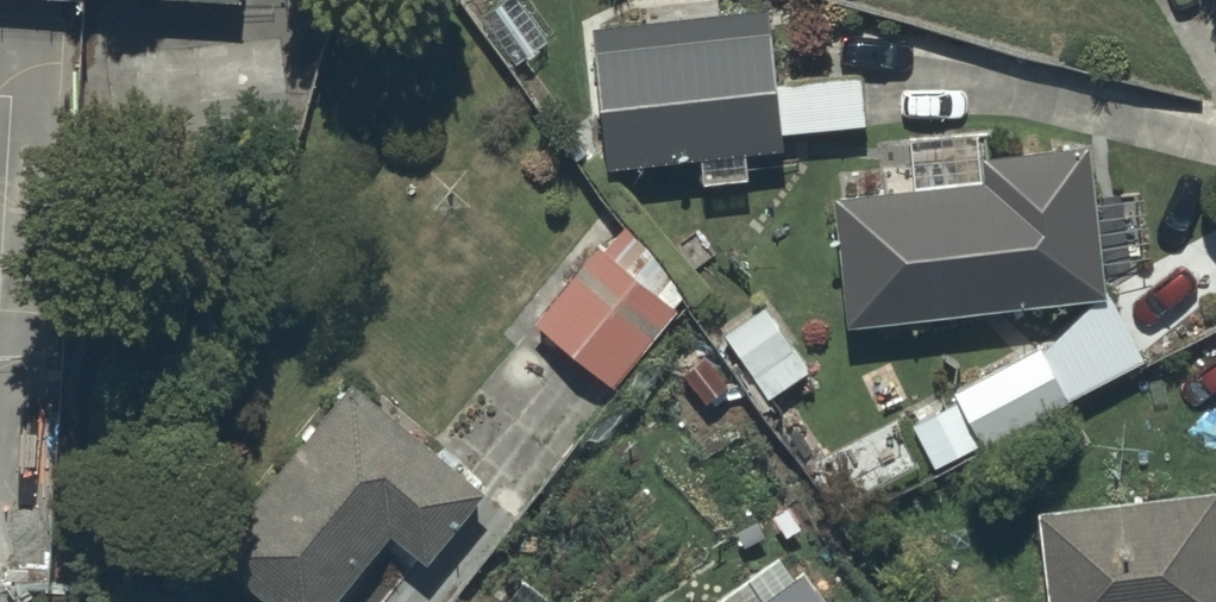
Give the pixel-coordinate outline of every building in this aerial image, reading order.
[(529,0),(502,0),(483,13),(516,61),(554,35),(529,0)] [(772,2),(595,20),(609,158),(702,148),(704,173),(751,168),(748,140),(784,136),(782,125),(866,117),(861,69),(780,78),(772,2)] [(836,189),(849,315),(1105,289),(1089,138),(986,149),(988,174),(836,189)] [(599,234),(537,315),(615,380),(684,293),(683,292),(683,290),(682,289),(682,288),(681,287),(680,286),(680,285),(679,284),(679,283),(678,281),(677,280),(677,279),(676,278),(675,277),(675,276),(674,275),(673,274),(673,273),(672,271),(671,270),(671,269),(670,268),(669,267),(668,266),(668,265),(667,264),(666,263),(666,262),(665,261),(664,260),(663,258),(663,257),(662,256),(661,255),(660,254),(659,253),(659,252),(658,251),(657,250),(656,249),(655,248),(655,247),(654,246),(653,245),(652,244),(651,243),(651,242),(650,241),(649,240),(648,239),(647,238),(646,237),(645,237),(644,235),(643,234),(642,233),(641,232),(640,231),(639,230),(638,229),(637,228),(636,227),(635,226),(634,225),(632,224),(632,223),(631,222),(630,221),(629,220),(628,219),(627,218),(626,218),(607,241),(599,234)] [(796,340),(767,300),(726,329),(755,370),(796,340)] [(1043,339),(957,384),(985,437),(1072,391),(1043,339)] [(354,372),(209,538),(284,601),(327,601),(393,526),(428,557),(485,485),(354,372)] [(1037,500),(1048,601),(1215,601),(1215,480),(1037,500)]
